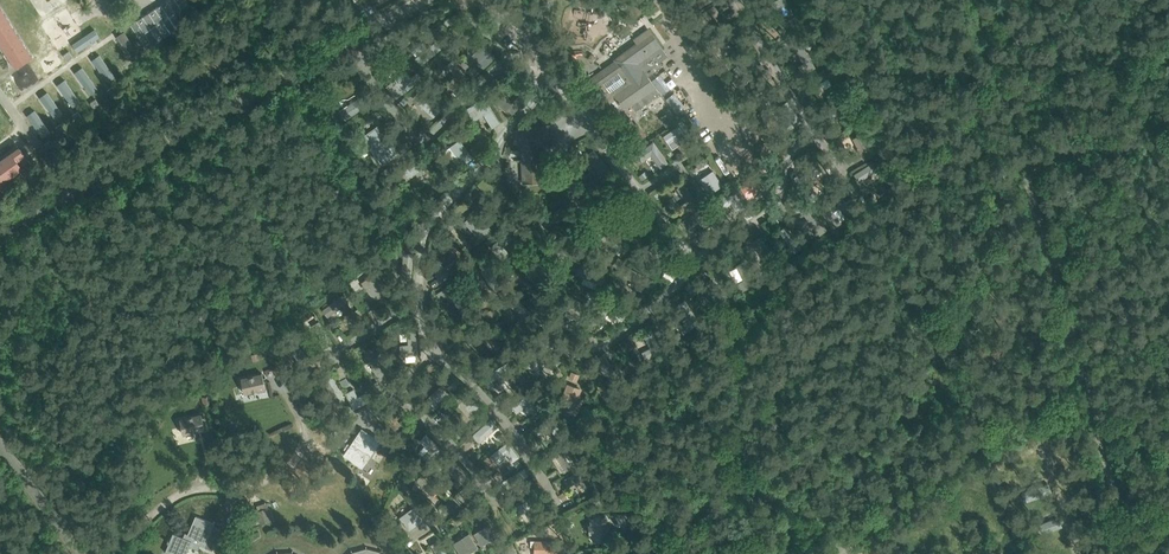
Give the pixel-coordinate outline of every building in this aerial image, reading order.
[(41,0),(0,0),(0,19),(41,0)] [(177,8),(187,1),(187,0),(171,0),(177,8)] [(691,2),(696,10),(712,0),(694,0),(691,2)] [(786,0),(774,0),(760,7),(764,15),(779,7),(785,18),(793,13),(786,0)] [(714,5),(691,19),(696,26),(719,12),(714,5)] [(93,28),(70,43),(75,51),(98,36),(93,28)] [(637,43),(615,59),(587,80),(611,114),(622,106),(625,110),(632,104),(636,110),(660,93),(656,88),(648,76),(661,66),(659,63),(668,57),(655,38),(648,29),(634,39),(637,43)] [(121,51),(130,48),(125,32),(116,34),(121,51)] [(794,47),(808,71),(815,67),(801,43),(794,47)] [(467,71),(473,77),(495,58),(489,51),(467,71)] [(105,81),(114,73),(98,52),(89,60),(105,81)] [(53,53),(15,80),(48,128),(87,101),(53,53)] [(757,65),(753,60),(736,72),(740,78),(757,65)] [(455,76),(447,83),(453,90),(468,76),(453,61),(446,67),(455,76)] [(82,65),(72,72),(88,95),(98,88),(82,65)] [(415,74),(411,76),(406,70),(386,86),(395,99),(420,80),(415,74)] [(834,94),(839,87),(818,72),(813,80),(834,94)] [(342,98),(357,88),(349,76),(334,87),(342,98)] [(754,94),(764,108),(778,99),(768,84),(754,94)] [(433,117),(444,105),(424,86),(412,98),(433,117)] [(494,101),(510,116),(528,98),(522,92),(511,104),(501,94),(494,101)] [(353,116),(368,105),(360,93),(344,104),(353,116)] [(489,122),(497,117),(483,97),(466,109),(474,121),(483,114),(489,122)] [(781,124),(786,132),(801,121),(787,101),(780,106),(788,119),(781,124)] [(849,125),(855,118),(838,102),(832,109),(849,125)] [(673,111),(662,118),(668,127),(679,120),(673,112),(673,111)] [(621,124),(636,146),(647,138),(631,117),(621,124)] [(550,125),(538,125),(537,123),(529,124),(530,129),(522,129),(523,142),(521,142),(524,182),(541,181),(539,146),(551,145),(550,125)] [(663,136),(668,143),(686,131),(681,124),(663,136)] [(362,136),(383,165),(398,154),(377,125),(362,136)] [(27,169),(0,131),(0,187),(27,169)] [(865,155),(871,149),(853,131),(846,137),(865,155)] [(461,165),(473,156),(459,139),(448,148),(461,165)] [(764,142),(758,147),(766,159),(773,154),(764,142)] [(652,151),(648,146),(629,160),(633,165),(652,151)] [(794,177),(813,202),(820,196),(808,181),(819,172),(813,163),(794,177)] [(873,194),(888,186),(876,164),(863,171),(871,187),(870,188),(873,194)] [(709,194),(723,185),(713,170),(699,179),(709,194)] [(764,188),(755,174),(738,186),(748,198),(764,188)] [(621,190),(615,180),(596,191),(600,198),(612,191),(614,195),(621,190)] [(689,205),(696,200),(683,183),(677,188),(689,205)] [(732,190),(716,201),(722,209),(730,204),(736,213),(744,207),(732,190)] [(860,206),(855,199),(840,209),(845,216),(860,206)] [(460,208),(483,231),(489,225),(466,203),(460,208)] [(701,221),(707,216),(698,204),(692,208),(701,221)] [(817,232),(825,226),(809,205),(801,211),(817,232)] [(566,207),(541,215),(545,226),(551,224),(550,220),(568,214),(566,207)] [(830,208),(822,214),(833,229),(841,223),(830,208)] [(627,216),(621,228),(641,237),(646,225),(627,216)] [(508,251),(503,246),(513,236),(507,230),(490,247),(501,258),(508,251)] [(654,237),(667,255),(672,250),(659,233),(654,237)] [(619,253),(623,245),(604,235),(600,244),(619,253)] [(769,267),(778,261),(761,235),(751,241),(769,267)] [(412,255),(407,247),(388,260),(393,268),(412,255)] [(733,283),(738,293),(756,284),(744,261),(736,265),(737,267),(729,271),(735,282),(733,283)] [(442,281),(458,269),(453,262),(437,274),(442,281)] [(622,274),(649,288),(653,280),(626,266),(622,274)] [(374,300),(388,290),(375,272),(361,282),(374,300)] [(583,275),(580,285),(596,290),(599,281),(583,275)] [(705,282),(719,300),(726,295),(712,277),(705,282)] [(437,293),(442,301),(448,297),(450,300),(451,299),(460,312),(469,305),(453,282),(437,293)] [(343,295),(322,309),(328,316),(348,302),(343,295)] [(527,320),(534,313),(516,297),(509,305),(527,320)] [(678,327),(683,334),(700,321),(684,300),(677,305),(688,320),(678,327)] [(400,356),(418,354),(415,326),(406,327),(408,344),(399,345),(400,356)] [(493,352),(500,346),(483,326),(476,332),(493,352)] [(646,350),(641,352),(645,360),(662,351),(650,330),(643,333),(649,346),(645,348),(646,350)] [(280,345),(293,363),(300,358),(291,347),(299,341),(295,335),(280,345)] [(536,360),(542,367),(549,361),(537,346),(522,357),(528,366),(536,360)] [(381,352),(367,362),(380,380),(393,369),(381,352)] [(602,366),(610,377),(617,372),(603,353),(590,363),(596,371),(602,366)] [(273,362),(271,354),(263,356),(265,364),(273,362)] [(508,361),(484,376),(488,384),(513,369),(508,361)] [(240,377),(244,394),(266,389),(262,373),(240,377)] [(344,395),(332,375),(321,382),(325,389),(333,402),(344,395)] [(559,403),(574,408),(582,388),(567,383),(559,403)] [(441,384),(429,396),(425,400),(431,407),(434,410),(451,394),(441,384)] [(353,409),(374,398),(370,390),(358,397),(353,388),(344,393),(353,409)] [(531,413),(540,407),(529,392),(511,406),(516,413),(526,406),(531,413)] [(469,394),(462,400),(481,420),(488,414),(469,394)] [(179,419),(183,435),(205,430),(201,413),(179,419)] [(552,415),(534,427),(538,434),(550,427),(555,435),(562,431),(552,415)] [(480,442),(498,426),(491,418),(473,434),(480,442)] [(344,454),(362,466),(379,442),(361,429),(344,454)] [(379,440),(388,445),(392,437),(383,432),(379,440)] [(430,462),(442,449),(426,433),(419,440),(429,449),(422,456),(430,462)] [(507,441),(489,455),(496,463),(506,455),(511,461),(519,455),(507,441)] [(545,458),(551,467),(570,453),(565,444),(545,458)] [(447,464),(464,484),(469,479),(452,459),(447,464)] [(997,465),(997,478),(1008,478),(1008,465),(997,465)] [(529,475),(524,467),(502,481),(507,489),(529,475)] [(585,490),(593,484),(581,467),(564,478),(569,486),(578,480),(585,490)] [(432,496),(438,490),(421,474),(416,480),(432,496)] [(542,503),(538,495),(513,506),(517,515),(542,503)] [(1011,496),(1000,498),(1001,507),(1013,505),(1011,496)] [(961,516),(976,513),(974,500),(958,503),(961,516)] [(239,513),(242,527),(273,519),(270,507),(268,507),(267,502),(256,505),(257,509),(239,513)] [(409,531),(423,520),(413,507),(399,517),(409,531)] [(189,545),(198,549),(200,545),(212,550),(221,529),(213,525),(214,523),(196,515),(186,538),(173,533),(170,541),(168,540),(167,542),(169,543),(165,552),(171,553),(186,553),(189,545)] [(606,524),(605,517),(591,519),(591,526),(589,526),(590,533),(592,533),(593,540),(607,538),(606,531),(609,531),(608,524),(606,524)] [(914,537),(923,528),(916,521),(907,530),(914,537)] [(481,546),(497,536),(489,523),(473,533),(481,546)] [(478,547),(469,532),(452,542),(460,553),(466,553),(478,547)] [(438,539),(430,545),(436,553),(448,553),(438,539)] [(554,542),(535,541),(534,553),(550,553),(554,553),(554,542)] [(504,549),(507,553),(512,553),(515,552),(511,545),(504,549)]
